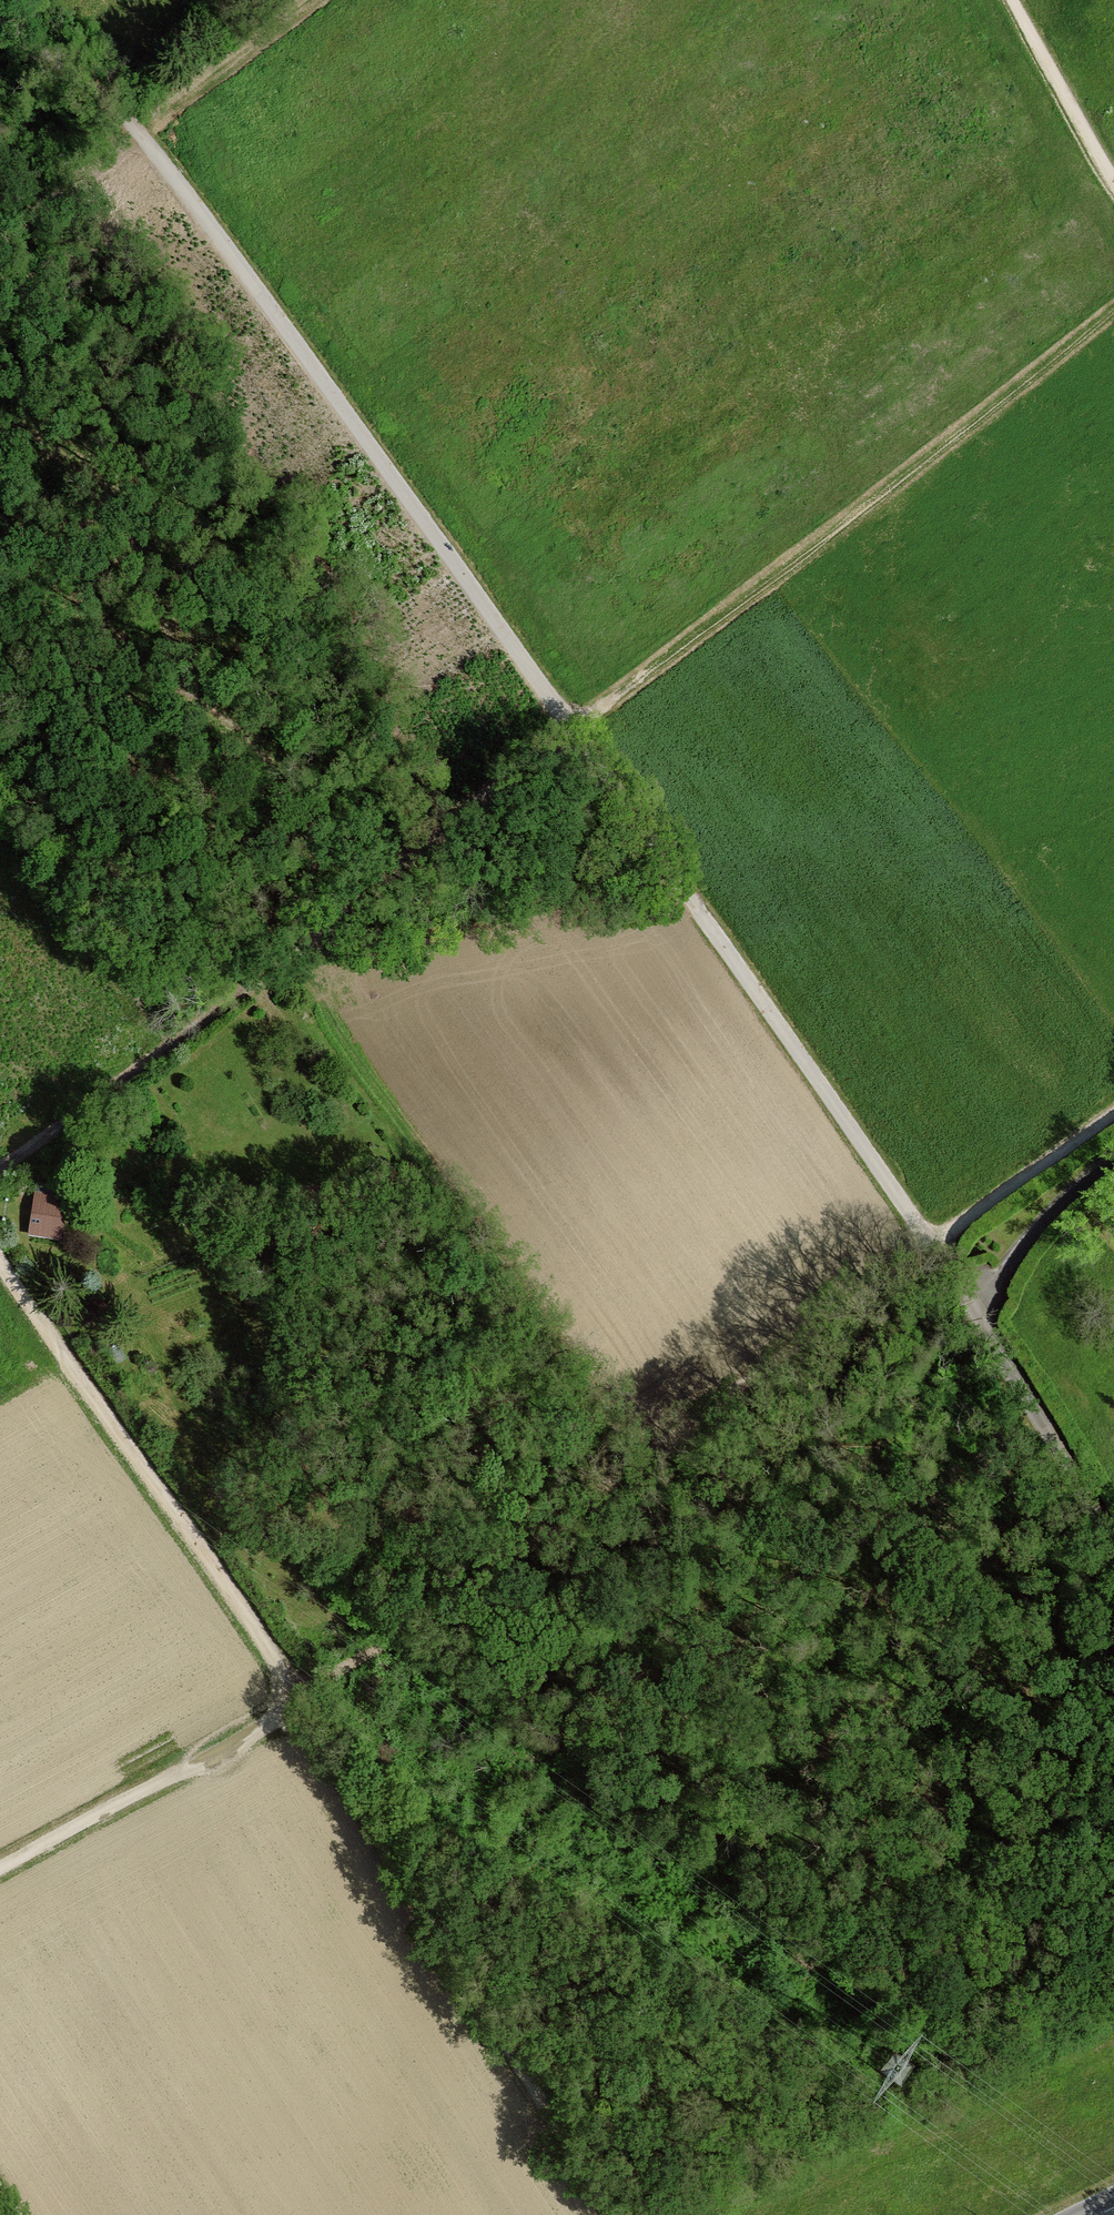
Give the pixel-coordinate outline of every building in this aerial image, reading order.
[(57,1205),(37,1202),(34,1225),(53,1228),(57,1205)]
